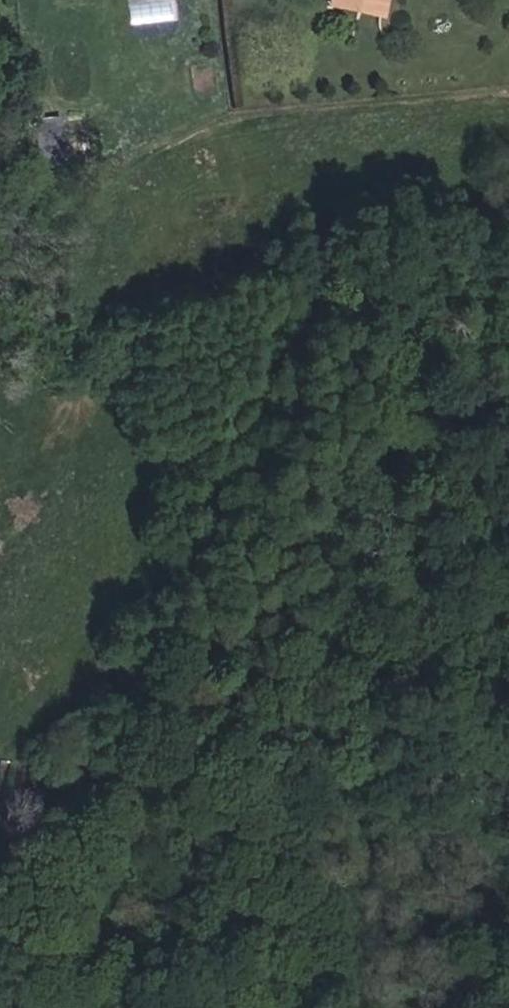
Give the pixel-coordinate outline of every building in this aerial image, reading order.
[(136,22),(181,16),(179,0),(133,0),(136,22)] [(372,17),(376,4),(378,0),(317,0),(372,17)] [(47,72),(23,75),(28,129),(53,126),(47,72)]
